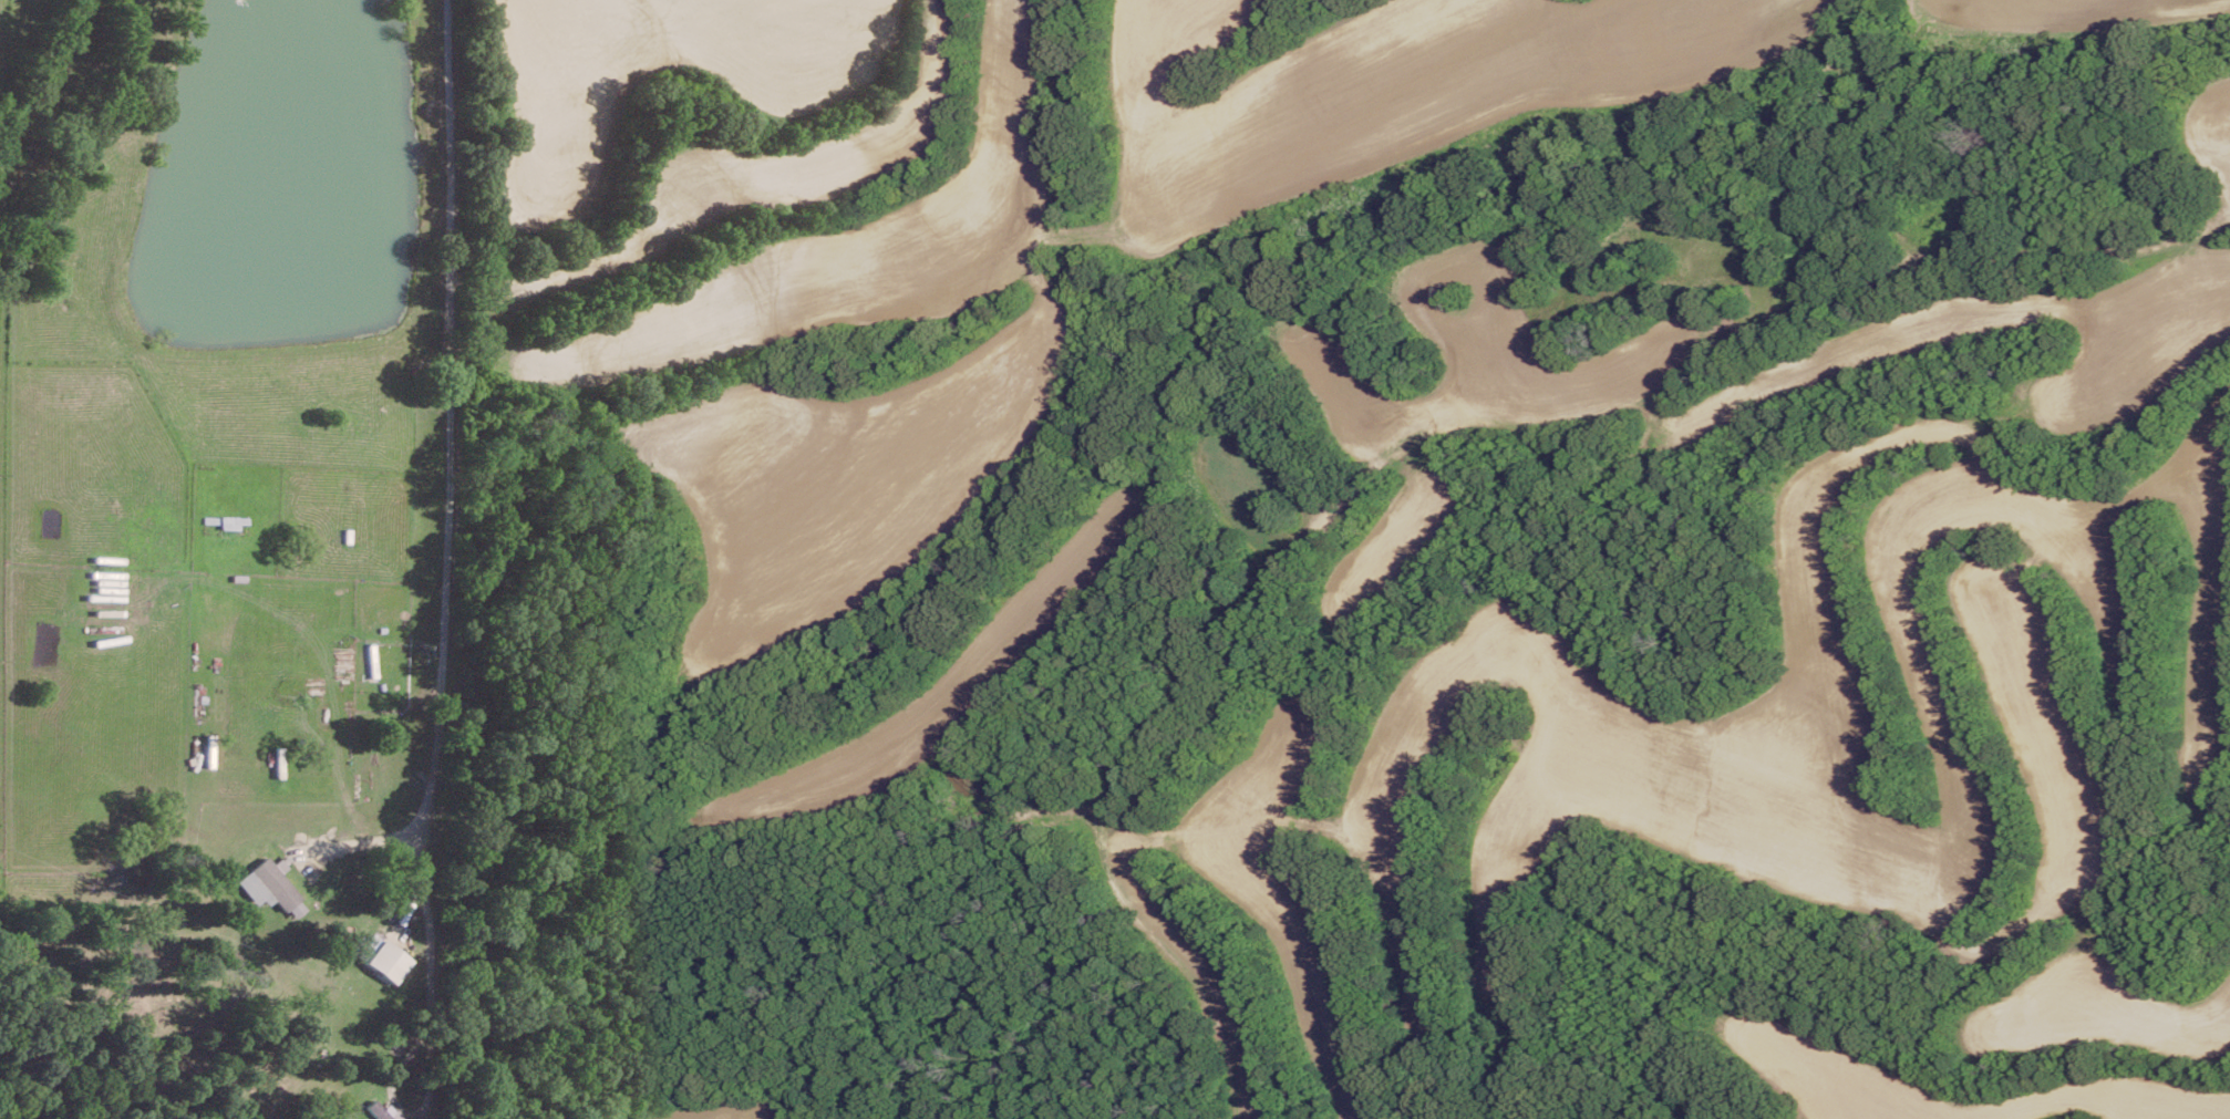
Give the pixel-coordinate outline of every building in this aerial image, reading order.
[(307,905),(296,915),(289,905),(285,909),(276,897),(269,902),(264,897),(258,901),(238,878),(268,852),(275,860),(281,854),(282,856),(289,851),(293,856),(288,860),(290,863),(282,869),(303,894),(300,897),(307,905)] [(409,960),(371,932),(365,939),(358,933),(346,949),(391,983),(409,960)] [(375,1096),(397,1118),(382,1118),(368,1104),(375,1096)]
